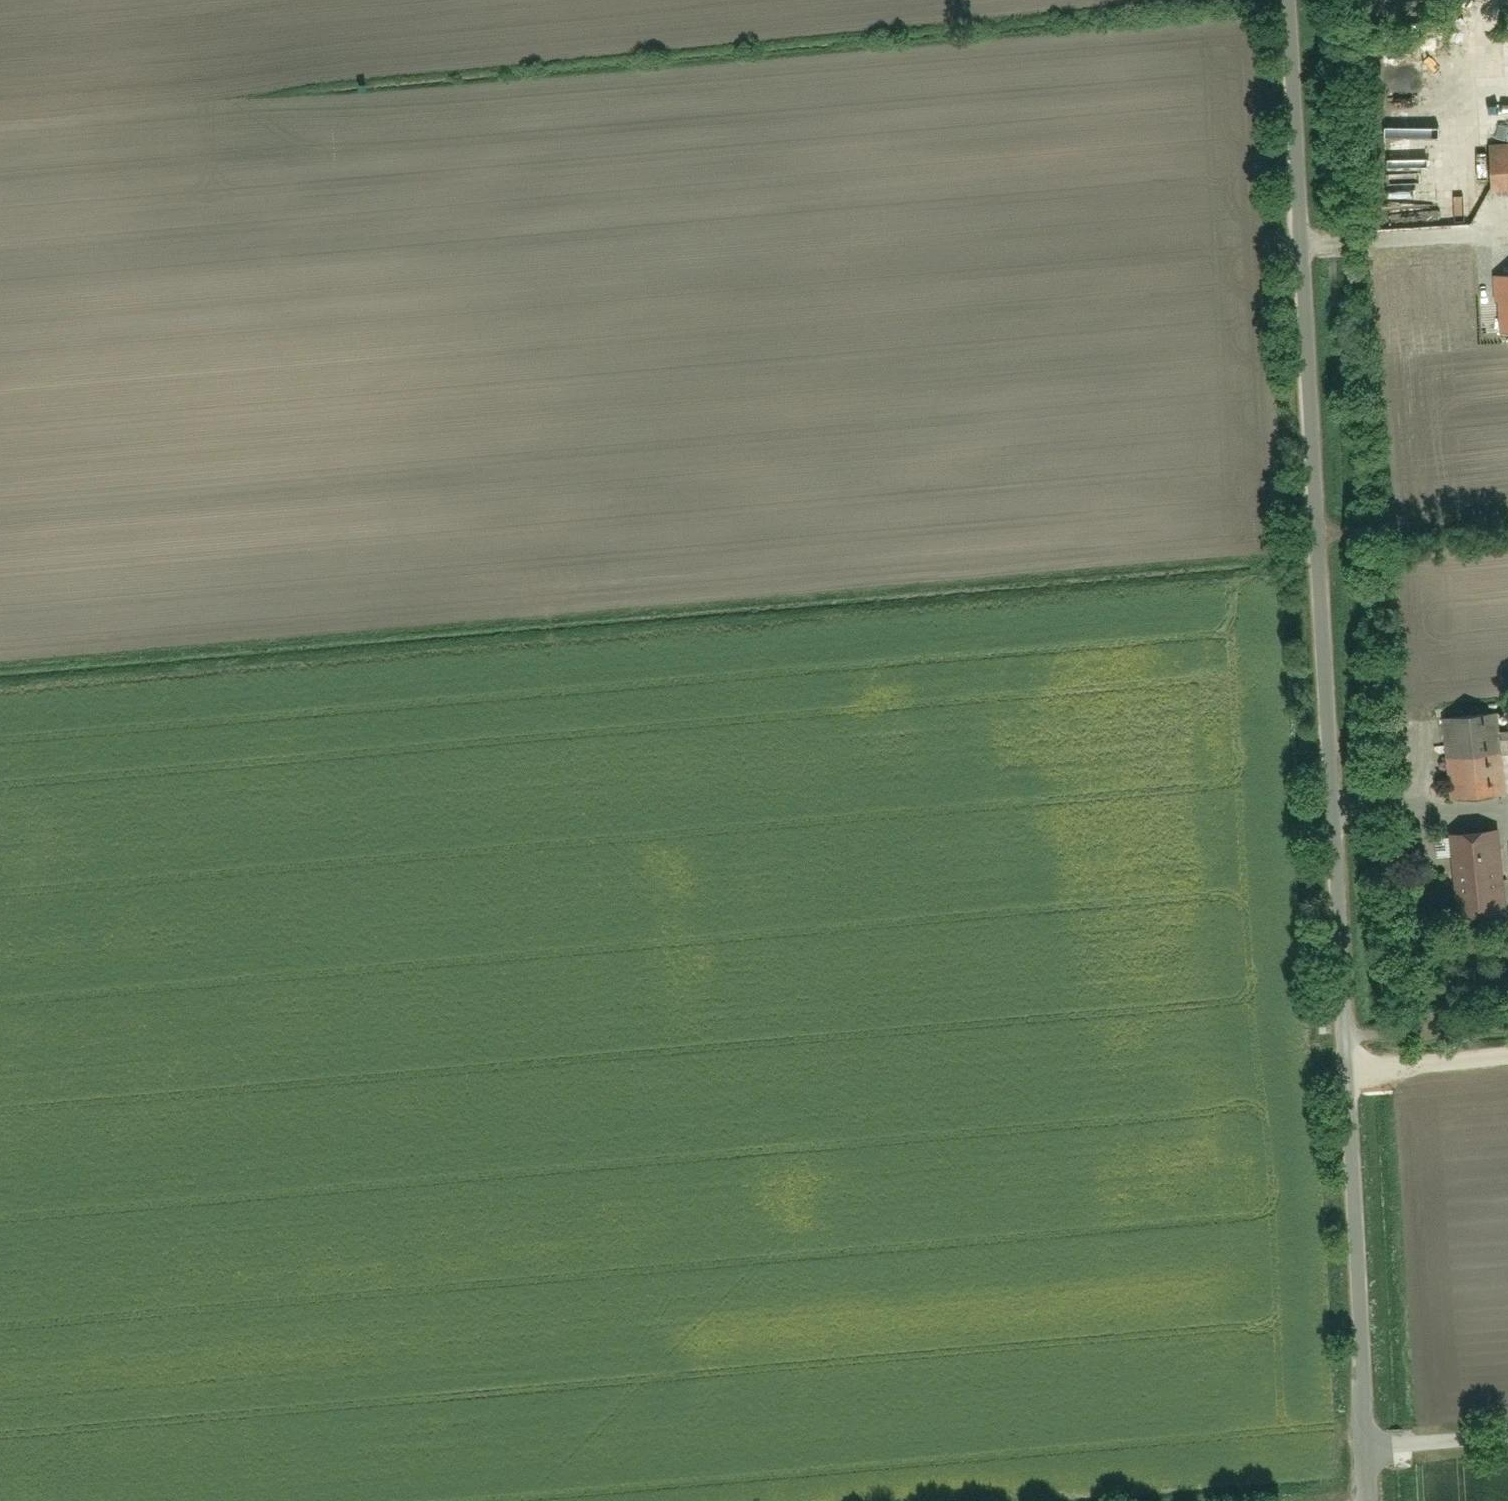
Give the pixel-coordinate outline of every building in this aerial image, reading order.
[(1482,197),(1507,196),(1507,148),(1481,148),(1482,197)] [(1489,249),(1492,331),(1507,331),(1507,249),(1489,249)] [(1441,718),(1448,800),(1506,795),(1503,756),(1501,733),(1499,713),(1441,718)] [(1449,834),(1450,837),(1434,838),(1435,858),(1452,857),(1456,915),(1504,911),(1498,830),(1449,834)]
